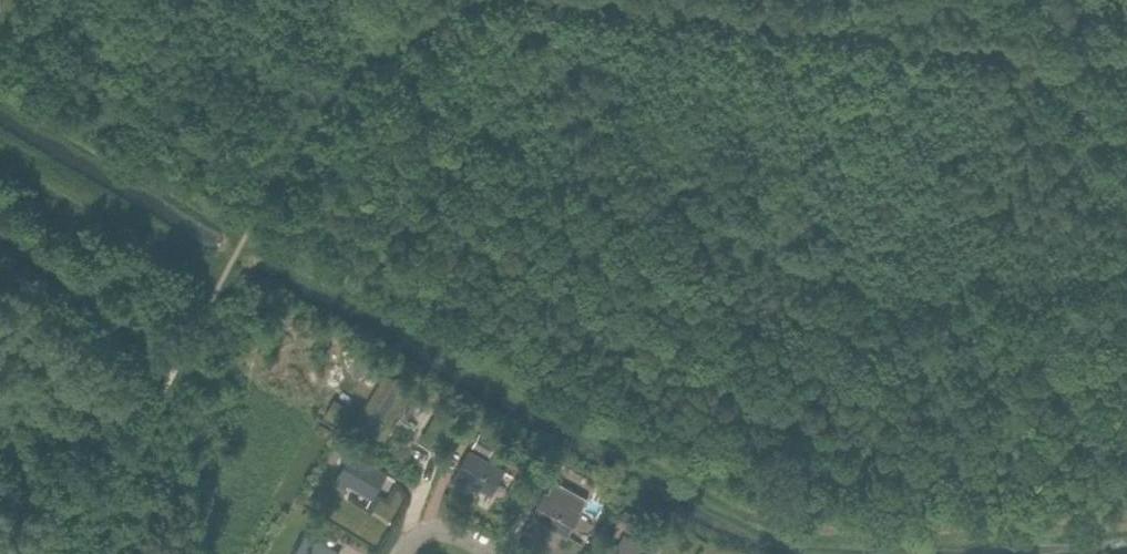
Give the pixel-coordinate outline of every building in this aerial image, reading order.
[(358,422),(357,423),(358,424),(382,438),(383,437),(381,436),(400,404),(402,404),(402,403),(411,388),(387,374),(377,390),(378,391),(359,423),(358,422)] [(333,400),(326,412),(338,419),(344,407),(333,400)] [(496,441),(479,431),(472,445),(489,454),(496,441)] [(513,475),(513,474),(504,469),(469,449),(452,479),(461,484),(465,478),(490,492),(484,501),(485,501),(490,492),(491,492),(503,470),(513,475)] [(395,479),(395,478),(386,473),(386,472),(351,452),(334,481),(343,487),(347,481),(371,495),(366,504),(367,505),(372,496),(385,474),(395,479)] [(545,485),(554,469),(544,463),(535,479),(545,485)] [(544,491),(528,521),(537,526),(541,520),(567,535),(579,512),(579,511),(580,511),(579,510),(586,498),(553,480),(546,492),(544,491)] [(339,553),(305,534),(293,553),(339,553)] [(655,550),(625,534),(619,545),(607,538),(601,550),(607,553),(653,553),(655,550)]
